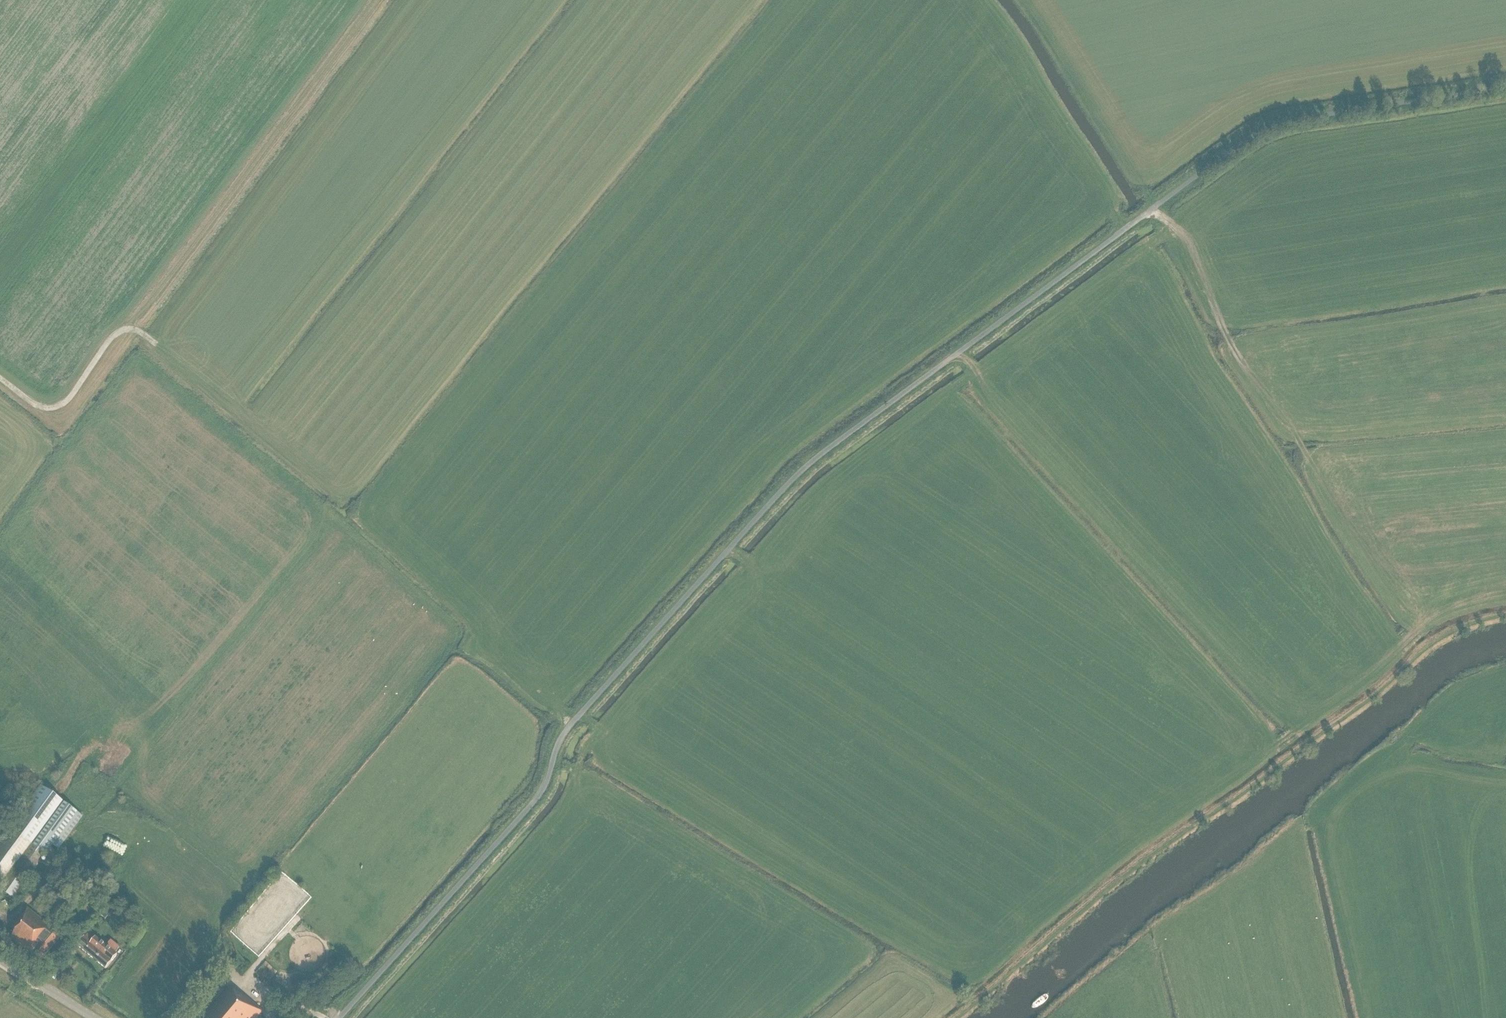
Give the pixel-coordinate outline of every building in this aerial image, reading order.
[(25,890),(22,887),(46,855),(49,857),(79,817),(40,789),(0,843),(0,888),(17,901),(25,890)] [(52,897),(56,890),(49,885),(45,892),(52,897)] [(100,915),(104,918),(111,909),(107,906),(100,915)] [(64,932),(55,925),(46,918),(43,922),(27,909),(12,929),(16,932),(10,938),(40,961),(64,932)] [(117,955),(115,954),(120,947),(111,940),(106,947),(95,938),(91,943),(84,937),(77,946),(106,969),(117,955)] [(78,947),(74,952),(81,958),(85,953),(78,947)] [(262,1012),(239,993),(238,994),(230,988),(204,1017),(257,1017),(262,1012)]
